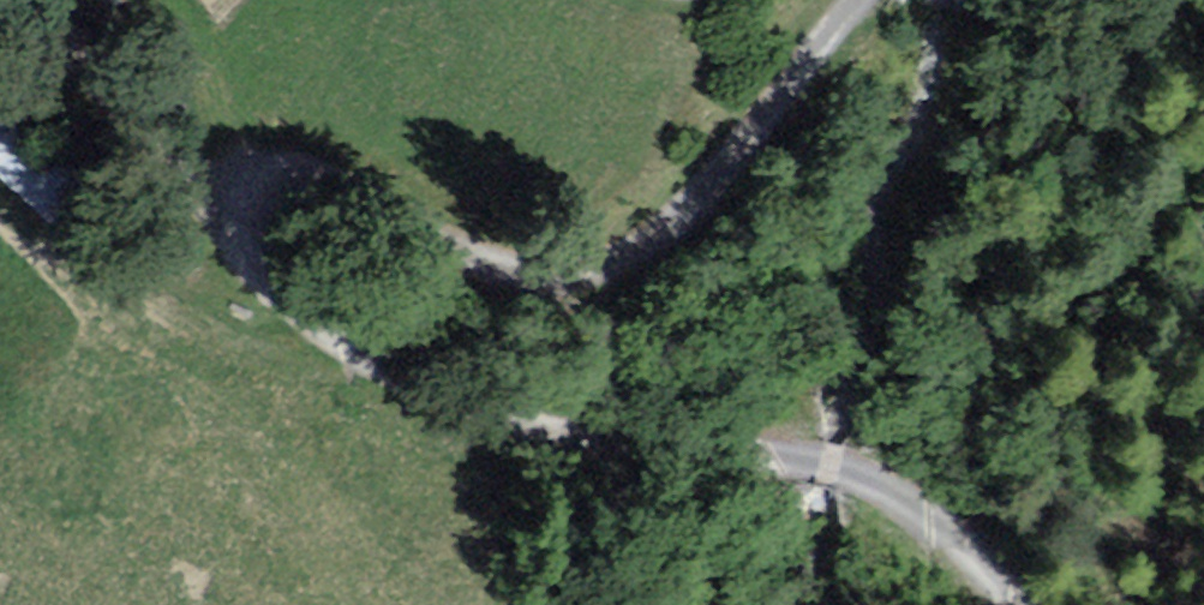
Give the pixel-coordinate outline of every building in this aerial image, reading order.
[(12,93),(0,106),(0,190),(48,233),(102,172),(12,93)]
